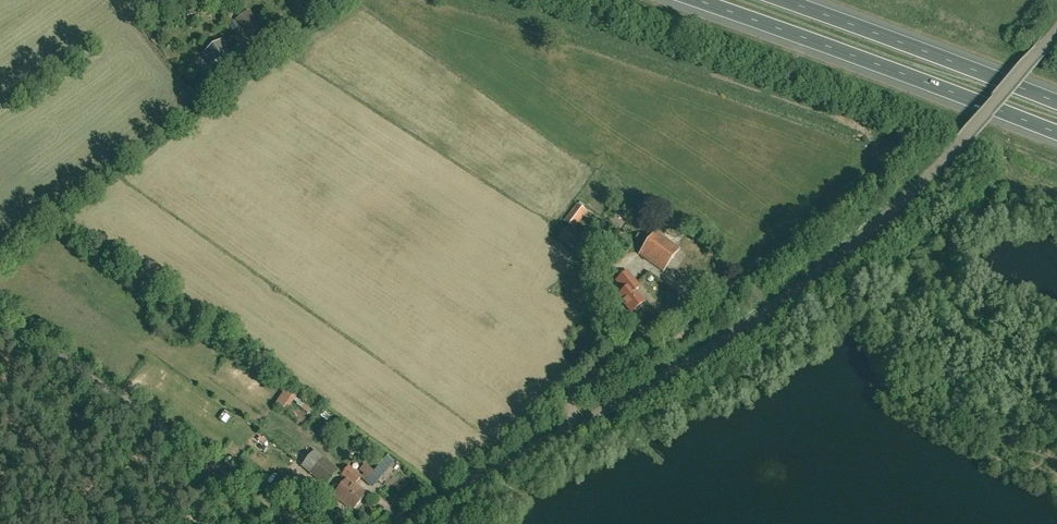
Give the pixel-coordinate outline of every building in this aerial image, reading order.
[(248,10),(236,20),(252,40),(264,31),(248,10)] [(219,76),(238,62),(222,40),(203,54),(219,76)] [(576,203),(564,221),(575,229),(588,212),(576,203)] [(560,241),(571,251),(581,240),(570,230),(560,241)] [(680,249),(656,232),(640,255),(664,272),(680,249)] [(598,255),(591,250),(584,259),(591,264),(598,255)] [(640,287),(628,272),(617,281),(625,290),(619,296),(632,312),(643,303),(638,296),(639,295),(636,291),(640,287)] [(339,471),(315,451),(302,466),(326,486),(339,471)] [(353,511),(367,494),(356,484),(361,477),(349,467),(342,475),(347,479),(334,495),(353,511)] [(363,479),(368,483),(376,474),(370,470),(363,479)]
